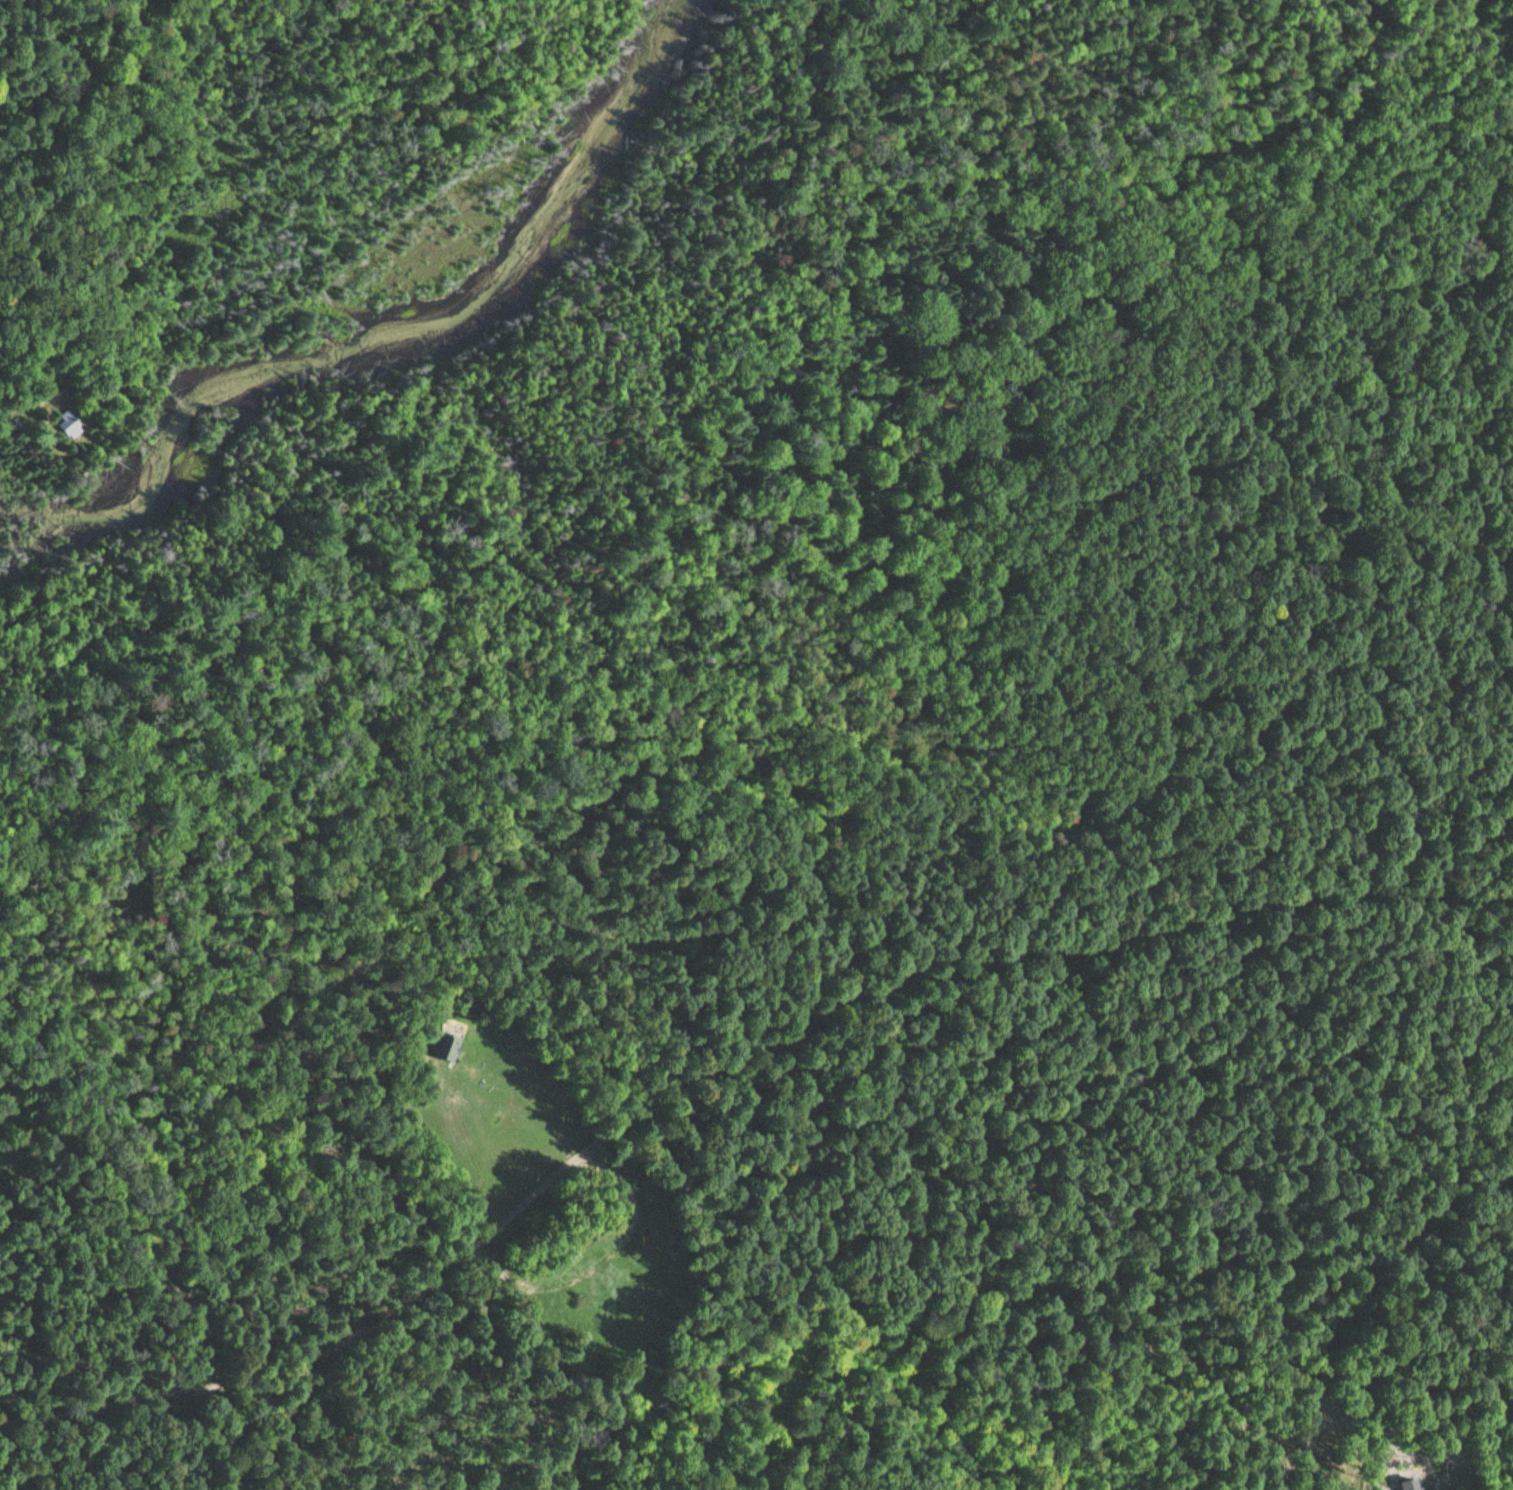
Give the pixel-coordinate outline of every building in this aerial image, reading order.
[(53,421),(69,438),(82,427),(67,409),(53,421)] [(429,1056),(452,1063),(460,1036),(437,1029),(429,1056)] [(1416,1478),(1400,1480),(1401,1489),(1418,1489),(1416,1478)]
